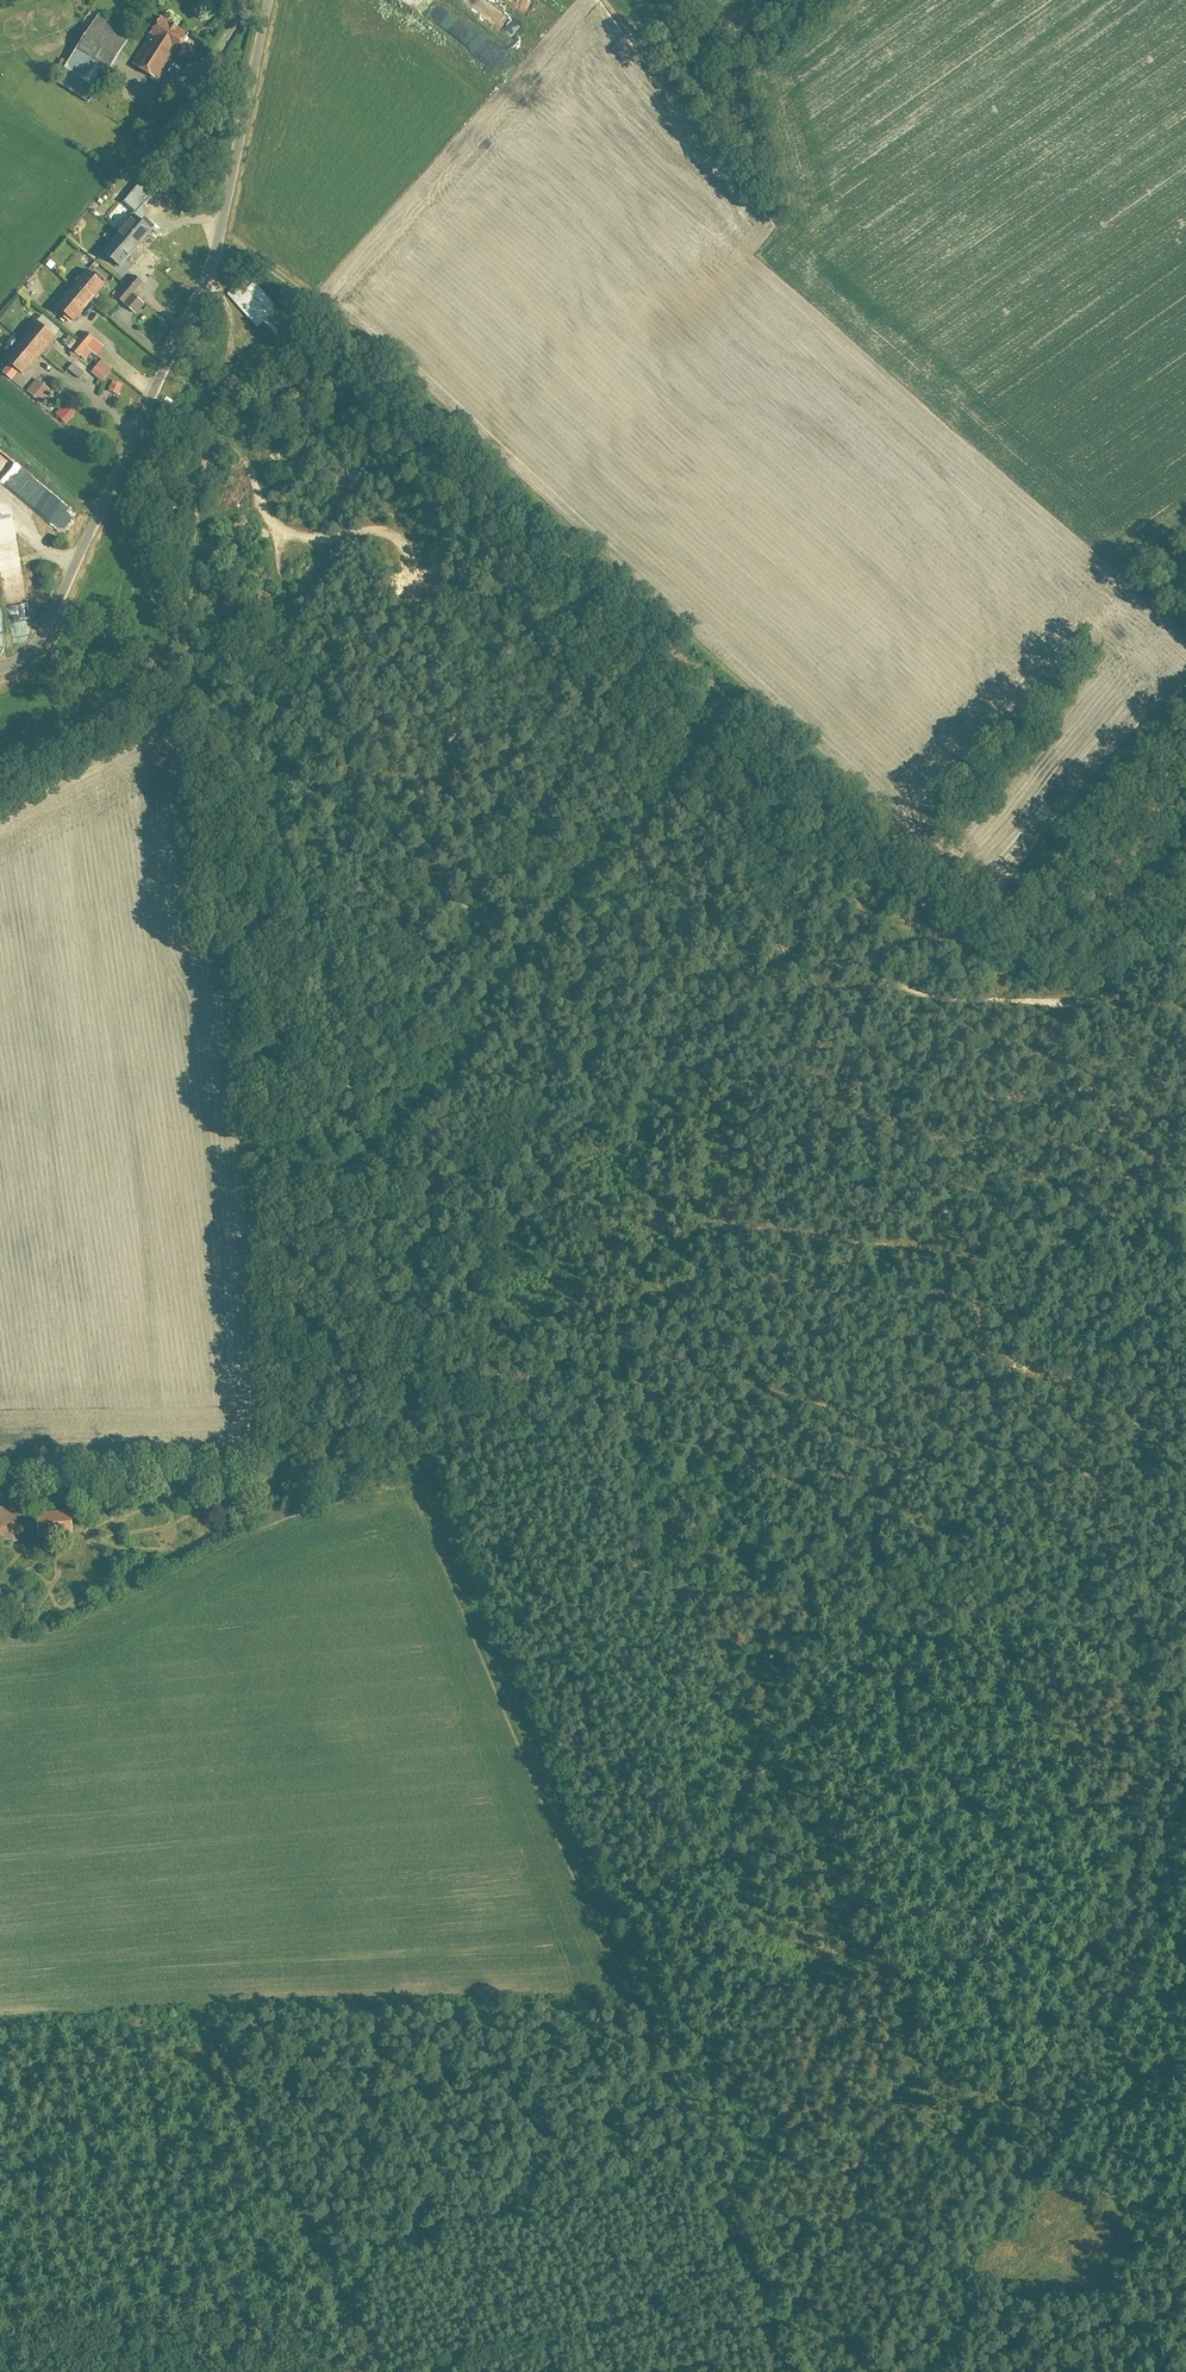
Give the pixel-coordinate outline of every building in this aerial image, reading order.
[(47,81),(84,104),(123,40),(85,17),(47,81)] [(129,62),(159,81),(183,45),(153,25),(129,62)] [(138,216),(106,253),(122,267),(154,229),(138,216)] [(91,271),(58,308),(74,323),(107,286),(91,271)] [(143,283),(135,277),(117,299),(125,305),(143,283)] [(262,294),(246,280),(228,300),(243,314),(248,309),(277,336),(291,321),(262,294)] [(126,307),(138,317),(146,307),(134,298),(126,307)] [(38,322),(4,362),(22,377),(56,337),(38,322)] [(78,357),(79,356),(87,363),(101,347),(89,337),(88,338),(78,329),(73,335),(80,341),(76,345),(70,340),(65,346),(78,357)] [(97,363),(89,374),(101,384),(110,373),(97,363)] [(74,366),(69,372),(81,382),(86,376),(74,366)] [(115,384),(111,394),(120,398),(124,388),(115,384)] [(12,1483),(12,1495),(26,1494),(25,1483),(12,1483)] [(0,1514),(1,1546),(20,1546),(19,1514),(0,1514)] [(38,1515),(39,1539),(73,1537),(72,1514),(38,1515)]
